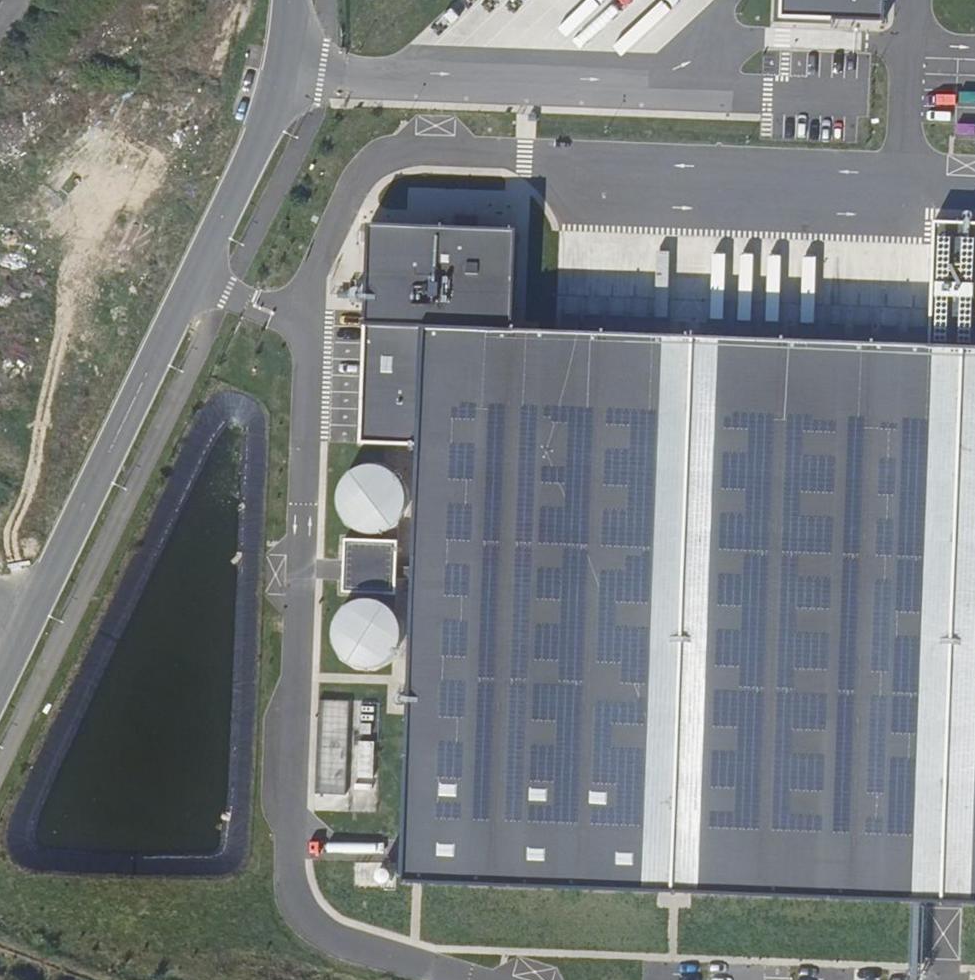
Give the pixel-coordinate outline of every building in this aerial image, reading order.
[(772,24),(829,27),(830,22),(777,20),(778,0),(773,0),(772,24)] [(777,20),(830,22),(882,23),(883,0),(778,0),(777,20)] [(399,887),(974,908),(974,225),(932,224),(928,347),(512,332),(516,232),(366,226),(362,327),(354,446),(412,449),(409,571),(393,570),(394,525),(393,526),(392,528),(390,530),(388,532),(387,533),(385,535),(383,535),(383,546),(343,545),(341,598),(381,599),(381,610),(383,611),(385,612),(386,614),(388,616),(390,618),(391,620),(392,584),(409,584),(399,887)] [(394,525),(400,509),(399,497),(394,486),(386,477),(375,471),(362,470),(348,474),(338,481),(332,492),(329,504),(331,516),(337,527),(348,537),(359,540),(372,540),(383,535),(385,535),(387,533),(388,532),(390,530),(392,528),(393,526),(394,525)] [(383,611),(366,604),(354,604),(342,609),(333,617),(326,630),(325,642),(329,654),(336,664),(346,671),(360,674),(373,672),(381,668),(391,657),(396,645),(396,633),(391,620),(390,618),(388,616),(386,614),(385,612),(383,611)] [(342,799),(346,705),(316,704),(312,798),(342,799)]
